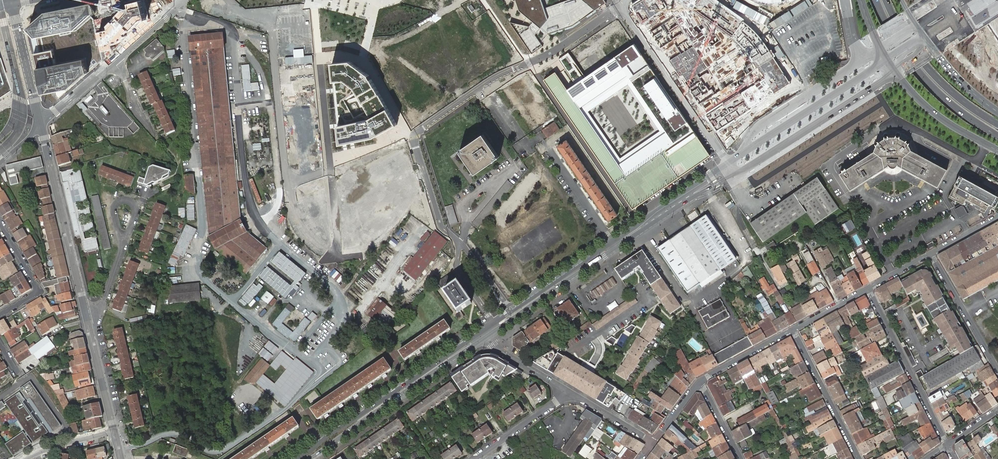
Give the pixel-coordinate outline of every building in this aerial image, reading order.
[(129,3),(109,25),(110,29),(100,31),(104,52),(116,49),(115,45),(121,43),(141,21),(149,19),(145,0),(142,0),(129,3)] [(448,8),(438,0),(426,0),(443,14),(448,8)] [(543,47),(534,36),(539,29),(548,35),(572,26),(594,9),(596,7),(597,9),(606,2),(605,0),(568,0),(559,3),(547,7),(544,8),(541,0),(516,0),(517,2),(520,11),(533,22),(531,24),(529,26),(510,22),(532,54),(543,47)] [(740,93),(727,101),(662,0),(642,0),(632,7),(717,130),(750,109),(740,93)] [(692,8),(732,36),(739,41),(747,50),(765,78),(751,86),(762,102),(791,83),(782,70),(766,44),(756,32),(748,24),(729,11),(713,0),(678,0),(692,8)] [(28,28),(31,40),(80,28),(92,17),(102,8),(101,1),(47,12),(28,28)] [(345,3),(319,4),(319,11),(333,11),(333,18),(358,17),(358,6),(345,7),(345,3)] [(80,28),(31,40),(35,53),(56,48),(60,64),(86,58),(89,72),(102,61),(101,53),(104,52),(100,31),(97,31),(95,19),(92,17),(80,28)] [(162,40),(156,33),(154,36),(157,40),(159,42),(162,40)] [(191,51),(192,51),(207,50),(224,48),(223,34),(190,38),(191,51)] [(164,48),(159,42),(157,40),(156,41),(144,51),(147,54),(146,54),(146,55),(146,56),(146,57),(146,58),(147,58),(148,59),(149,59),(150,59),(151,58),(153,61),(163,52),(165,51),(164,48)] [(568,53),(559,59),(576,84),(568,89),(576,101),(623,69),(666,132),(619,164),(555,72),(544,80),(615,183),(693,130),(634,44),(585,77),(568,53)] [(56,48),(35,53),(39,69),(60,64),(56,48)] [(207,50),(225,228),(241,220),(224,48),(207,50)] [(175,50),(167,51),(168,59),(176,57),(175,50)] [(192,51),(209,237),(225,228),(207,50),(192,51)] [(60,64),(39,69),(45,93),(52,91),(74,86),(89,72),(86,58),(60,64)] [(351,61),(332,63),(334,79),(345,77),(357,87),(375,118),(369,122),(339,127),(340,145),(375,137),(397,125),(369,75),(351,61)] [(249,65),(242,66),(244,92),(251,91),(249,65)] [(142,83),(150,79),(147,72),(139,75),(142,83)] [(345,77),(334,79),(339,127),(369,122),(375,118),(357,87),(345,77)] [(145,90),(154,87),(153,86),(150,79),(142,83),(145,90)] [(762,102),(751,86),(740,93),(750,109),(762,102)] [(149,98),(157,94),(154,87),(145,90),(149,98)] [(152,105),(160,102),(160,101),(157,94),(149,98),(152,105)] [(157,112),(165,109),(165,108),(162,101),(154,105),(157,112)] [(616,110),(619,117),(629,112),(626,105),(616,110)] [(160,120),(168,116),(165,109),(157,112),(160,120)] [(164,127),(172,124),(172,123),(168,116),(160,120),(164,127)] [(632,145),(649,135),(637,116),(620,127),(632,145)] [(548,134),(549,136),(559,130),(554,122),(542,130),(546,135),(548,134)] [(167,135),(175,131),(172,124),(164,127),(167,135)] [(848,129),(838,137),(843,143),(853,135),(848,129)] [(52,137),(54,145),(65,141),(68,141),(67,139),(63,140),(62,136),(65,135),(71,133),(70,130),(65,132),(52,137)] [(101,134),(93,137),(96,143),(104,140),(101,134)] [(842,172),(839,173),(850,190),(888,166),(889,168),(890,168),(892,169),(893,169),(895,169),(896,168),(897,167),(898,166),(938,187),(947,169),(911,150),(910,148),(908,145),(909,144),(909,142),(908,143),(906,141),(907,140),(906,140),(905,141),(902,139),(899,138),(899,136),(899,135),(898,137),(896,136),(896,135),(895,135),(895,136),(891,136),(889,137),(888,136),(887,135),(887,136),(885,137),(885,136),(884,137),(884,138),(882,140),(879,142),(878,142),(876,142),(877,143),(876,145),(875,144),(875,145),(876,146),(874,149),(874,151),(846,169),(846,168),(844,168),(845,169),(842,170),(842,169),(841,170),(842,172)] [(483,136),(462,151),(467,159),(471,164),(476,171),(497,157),(483,136)] [(54,145),(57,157),(68,153),(72,152),(68,140),(68,141),(65,141),(54,145)] [(566,140),(558,146),(565,157),(567,160),(582,181),(584,184),(600,207),(602,210),(609,220),(617,215),(566,140)] [(84,154),(83,148),(79,150),(72,152),(74,157),(84,154)] [(59,167),(60,170),(73,166),(71,162),(68,153),(57,157),(59,167)] [(44,167),(41,157),(6,165),(11,185),(19,184),(16,174),(44,167)] [(520,162),(516,166),(524,173),(528,168),(520,162)] [(103,177),(107,178),(110,169),(102,166),(99,174),(103,176),(103,177)] [(164,177),(169,174),(170,171),(153,166),(149,168),(145,180),(139,177),(137,182),(144,185),(148,185),(154,182),(156,183),(163,180),(164,177)] [(78,167),(60,171),(74,236),(79,235),(83,252),(98,249),(95,237),(84,239),(82,231),(93,229),(91,222),(80,225),(79,219),(76,203),(86,200),(78,167)] [(110,169),(107,178),(111,180),(111,179),(115,180),(118,172),(110,169)] [(118,172),(115,180),(119,182),(119,183),(123,184),(126,175),(118,172)] [(526,174),(498,212),(494,209),(487,219),(499,229),(535,181),(526,174)] [(126,175),(123,184),(127,185),(131,186),(134,178),(126,175)] [(185,176),(187,196),(195,195),(193,175),(185,176)] [(49,189),(46,176),(36,178),(38,187),(40,187),(41,190),(49,189)] [(806,185),(751,222),(763,241),(807,211),(815,224),(838,209),(817,177),(806,185)] [(984,219),(992,214),(991,212),(989,211),(992,206),(995,207),(997,201),(997,196),(994,194),(996,191),(975,180),(973,184),(959,177),(948,197),(961,204),(954,208),(960,218),(973,211),(974,208),(981,212),(981,213),(984,219)] [(472,224),(478,229),(514,185),(508,180),(472,224)] [(335,182),(333,184),(342,191),(344,188),(335,182)] [(52,201),(49,189),(41,190),(39,191),(41,200),(43,199),(44,203),(52,201)] [(8,203),(9,203),(7,198),(8,198),(3,191),(2,191),(0,193),(0,208),(8,203)] [(54,214),(52,201),(44,203),(45,207),(43,207),(45,216),(54,214)] [(5,220),(15,214),(12,211),(8,203),(0,208),(0,211),(5,220)] [(154,211),(163,214),(166,206),(158,204),(156,208),(155,207),(154,211)] [(194,204),(186,204),(186,220),(194,220),(194,204)] [(445,208),(451,226),(458,223),(453,205),(445,208)] [(152,219),(160,222),(163,214),(154,211),(153,215),(152,219)] [(5,220),(11,231),(16,228),(23,224),(20,218),(19,219),(18,216),(17,217),(15,214),(5,220)] [(42,217),(45,229),(57,226),(54,214),(45,216),(42,217)] [(706,215),(690,226),(721,270),(736,260),(706,215)] [(148,227),(157,230),(160,222),(152,219),(150,224),(150,223),(148,227)] [(209,237),(216,250),(232,241),(248,233),(241,220),(225,228),(209,237)] [(185,224),(168,263),(175,266),(180,255),(183,257),(196,229),(185,224)] [(941,234),(943,237),(945,235),(946,237),(960,230),(958,225),(941,234)] [(45,229),(48,242),(60,239),(57,226),(45,229)] [(690,226),(669,240),(699,285),(718,272),(721,270),(690,226)] [(146,235),(154,238),(157,230),(148,227),(147,231),(146,235)] [(997,246),(997,240),(991,227),(980,232),(990,251),(997,246)] [(11,231),(18,242),(27,236),(23,228),(18,231),(16,228),(11,231)] [(415,281),(447,242),(434,232),(403,271),(415,281)] [(973,236),(983,254),(990,251),(980,232),(973,236)] [(232,241),(257,262),(267,249),(248,233),(232,241)] [(18,242),(24,253),(34,248),(35,247),(33,243),(34,242),(30,235),(27,236),(18,242)] [(142,243),(151,246),(154,238),(146,235),(144,239),(142,243)] [(963,242),(972,260),(983,254),(973,236),(963,242)] [(48,242),(51,254),(63,251),(60,239),(48,242)] [(699,285),(669,240),(656,249),(687,292),(699,285)] [(216,250),(247,274),(257,262),(232,241),(216,250)] [(773,241),(765,246),(768,251),(776,245),(773,241)] [(956,246),(965,264),(972,260),(963,242),(956,246)] [(148,254),(151,246),(142,243),(141,247),(142,247),(140,251),(148,254)] [(9,251),(5,245),(0,248),(0,256),(9,251)] [(822,249),(829,262),(834,259),(827,246),(822,249)] [(881,275),(865,246),(861,248),(860,249),(861,252),(862,254),(868,267),(863,270),(869,282),(881,275)] [(945,252),(955,270),(965,264),(956,246),(945,252)] [(948,274),(963,300),(997,280),(997,246),(990,251),(983,254),(972,260),(965,264),(955,270),(948,274)] [(821,247),(814,251),(826,274),(833,270),(829,262),(822,249),(821,247)] [(24,253),(33,268),(41,264),(42,263),(34,248),(24,253)] [(10,254),(9,251),(0,256),(0,260),(10,254)] [(54,267),(66,264),(63,251),(51,254),(54,267)] [(809,263),(808,264),(813,274),(817,272),(818,274),(821,272),(809,251),(804,254),(809,263)] [(306,274),(280,252),(272,263),(295,281),(291,286),(268,267),(260,277),(286,298),(289,294),(293,297),(302,285),(299,283),(306,274)] [(856,257),(853,252),(850,253),(856,263),(853,265),(854,266),(852,267),(854,271),(862,286),(869,282),(863,270),(856,257)] [(945,269),(948,274),(955,270),(945,252),(937,256),(945,269)] [(12,261),(14,260),(10,254),(0,260),(0,268),(12,261)] [(868,267),(862,254),(856,257),(863,270),(868,267)] [(638,255),(621,266),(620,265),(614,269),(621,280),(625,277),(624,276),(638,266),(648,281),(647,281),(652,289),(654,288),(656,292),(658,294),(660,298),(661,299),(668,309),(667,309),(669,313),(680,306),(676,300),(674,301),(663,285),(665,284),(656,272),(655,273),(644,257),(641,259),(638,255)] [(806,280),(794,259),(786,263),(799,288),(801,287),(799,283),(806,280)] [(12,261),(0,268),(0,275),(2,274),(5,279),(18,272),(12,261)] [(127,269),(136,272),(139,264),(131,261),(129,265),(127,269)] [(778,265),(782,273),(787,270),(782,262),(778,264),(778,265)] [(40,279),(42,283),(46,282),(45,278),(46,278),(44,275),(45,274),(43,271),(44,271),(42,268),(43,267),(41,264),(33,268),(34,269),(37,274),(40,279)] [(67,277),(69,276),(66,264),(54,267),(57,279),(67,277)] [(786,281),(778,265),(771,268),(779,284),(786,281)] [(638,269),(646,282),(647,281),(648,281),(638,266),(624,276),(625,277),(625,278),(638,269)] [(746,279),(752,276),(748,267),(741,270),(746,279)] [(125,277),(133,280),(136,272),(127,269),(126,273),(125,277)] [(830,282),(838,299),(847,294),(842,285),(839,280),(833,270),(826,274),(831,282),(830,282)] [(855,290),(862,286),(854,271),(846,275),(847,276),(855,290)] [(920,297),(953,352),(957,350),(960,355),(972,348),(969,345),(971,344),(961,328),(958,329),(957,328),(958,327),(956,324),(959,323),(952,312),(951,312),(941,296),(942,295),(937,286),(935,286),(931,278),(932,277),(930,273),(928,274),(927,272),(925,272),(923,272),(922,272),(921,271),(908,278),(909,279),(901,284),(903,288),(907,295),(911,293),(913,296),(918,293),(920,292),(922,296),(920,297)] [(11,280),(15,287),(26,280),(21,272),(10,278),(11,280)] [(842,285),(847,294),(855,290),(847,276),(843,279),(845,283),(842,285)] [(42,283),(45,288),(55,285),(56,293),(57,295),(71,292),(67,277),(57,279),(54,280),(53,280),(51,281),(46,282),(42,283)] [(121,285),(130,288),(133,280),(125,277),(123,281),(121,285)] [(617,284),(613,278),(586,295),(590,302),(617,284)] [(900,282),(898,278),(886,284),(885,285),(891,298),(893,297),(892,294),(903,288),(901,284),(900,282)] [(15,287),(14,288),(19,297),(31,289),(26,280),(15,287)] [(444,291),(458,312),(471,303),(457,282),(444,291)] [(199,284),(169,286),(170,303),(201,300),(199,284)] [(257,286),(254,284),(242,299),(248,304),(263,287),(259,284),(257,286)] [(665,284),(663,285),(674,301),(676,300),(665,284)] [(119,293),(127,296),(130,288),(121,285),(120,289),(119,293)] [(891,298),(885,285),(876,290),(875,293),(880,303),(885,300),(884,298),(887,297),(889,300),(892,299),(891,298)] [(811,298),(818,310),(833,301),(828,292),(826,289),(811,298)] [(8,291),(5,293),(10,302),(13,300),(15,299),(10,290),(8,291)] [(268,304),(273,296),(266,291),(260,298),(268,304)] [(774,294),(778,302),(782,299),(778,291),(774,294)] [(71,292),(57,295),(55,296),(56,298),(58,297),(59,303),(72,300),(71,292)] [(2,300),(5,305),(10,302),(5,293),(0,296),(0,302),(2,300)] [(115,301),(124,304),(127,296),(119,293),(118,297),(117,297),(115,301)] [(800,305),(807,316),(817,310),(818,310),(811,298),(809,294),(807,295),(808,299),(801,303),(800,301),(798,301),(800,305)] [(942,295),(941,296),(951,312),(952,312),(942,295)] [(859,311),(863,318),(864,317),(864,316),(864,315),(861,310),(870,305),(865,296),(854,302),(859,311)] [(41,297),(27,306),(32,314),(43,308),(46,306),(48,310),(52,308),(52,307),(46,298),(43,300),(41,297)] [(910,301),(908,298),(895,305),(897,308),(910,301)] [(378,299),(366,313),(385,329),(397,314),(378,299)] [(661,299),(659,300),(666,310),(667,309),(668,309),(661,299)] [(699,311),(708,329),(730,317),(721,299),(699,311)] [(759,302),(758,299),(754,301),(755,303),(755,304),(759,311),(760,311),(761,314),(765,312),(764,311),(763,309),(762,309),(762,307),(761,307),(759,303),(759,302)] [(634,305),(630,300),(596,323),(600,328),(634,305)] [(75,311),(74,309),(77,308),(75,301),(60,305),(62,309),(63,314),(75,311)] [(121,312),(124,304),(115,301),(114,305),(115,305),(113,309),(121,312)] [(557,310),(567,324),(580,316),(570,301),(557,310)] [(615,301),(607,305),(609,310),(617,306),(615,301)] [(850,314),(851,316),(859,311),(854,302),(845,306),(849,314),(850,314)] [(52,307),(54,311),(57,316),(61,315),(60,312),(62,311),(61,309),(62,309),(60,305),(56,306),(52,307)] [(790,310),(796,322),(807,316),(800,305),(790,310)] [(895,305),(884,311),(886,314),(897,308),(895,305)] [(295,332),(283,323),(292,312),(287,307),(274,323),(279,328),(278,329),(289,338),(290,337),(296,341),(312,321),(307,317),(295,332)] [(852,339),(854,338),(861,335),(856,327),(853,329),(850,322),(850,321),(847,316),(843,308),(837,311),(845,327),(846,326),(848,331),(847,331),(852,339)] [(764,311),(765,312),(765,313),(777,332),(791,325),(784,315),(776,320),(769,309),(764,311)] [(61,315),(57,316),(60,320),(76,316),(75,311),(63,314),(61,315)] [(846,329),(845,327),(837,311),(823,319),(829,329),(838,324),(841,328),(842,331),(846,329)] [(461,312),(455,315),(458,320),(463,317),(461,312)] [(768,324),(760,328),(761,331),(765,339),(777,332),(765,313),(762,314),(765,319),(768,324)] [(652,317),(649,322),(659,328),(662,324),(652,317)] [(53,318),(38,326),(43,334),(49,331),(48,330),(57,325),(53,318)] [(544,318),(534,326),(540,335),(551,328),(544,318)] [(32,332),(35,330),(34,327),(32,324),(29,319),(15,327),(11,330),(4,335),(9,344),(20,336),(16,330),(26,323),(32,332)] [(765,323),(758,326),(760,328),(768,324),(765,319),(763,320),(765,323)] [(813,325),(821,340),(832,334),(831,333),(829,329),(823,319),(813,325)] [(865,322),(869,330),(880,325),(877,319),(872,322),(870,319),(865,322)] [(0,322),(0,331),(2,336),(11,330),(4,320),(0,322)] [(449,327),(445,321),(400,352),(405,360),(416,353),(419,350),(436,339),(439,337),(450,329),(449,327)] [(593,325),(590,321),(579,329),(582,333),(593,325)] [(646,326),(647,326),(657,332),(659,328),(649,322),(646,326)] [(829,329),(831,333),(836,331),(841,328),(838,324),(829,329)] [(867,363),(855,369),(857,374),(861,371),(865,378),(891,364),(890,363),(888,363),(886,358),(881,356),(875,343),(886,337),(880,325),(869,330),(861,335),(854,338),(860,350),(860,351),(867,363)] [(534,326),(523,333),(529,343),(540,335),(534,326)] [(633,326),(625,331),(632,335),(636,328),(633,326)] [(647,326),(645,330),(655,337),(658,333),(657,332),(647,326)] [(115,338),(124,336),(122,328),(114,330),(115,334),(114,334),(115,338)] [(645,330),(642,334),(653,341),(655,337),(645,330)] [(66,349),(67,353),(69,352),(76,351),(87,348),(83,333),(79,331),(72,333),(70,335),(72,344),(74,344),(76,349),(73,349),(73,347),(66,349)] [(256,331),(253,335),(260,342),(264,338),(256,331)] [(761,331),(748,338),(752,346),(765,339),(761,331)] [(832,334),(838,346),(843,343),(836,331),(831,333),(832,334)] [(523,333),(514,339),(514,346),(523,353),(529,343),(523,333)] [(649,344),(650,345),(653,341),(642,334),(640,338),(649,344)] [(833,347),(837,355),(842,353),(838,346),(832,334),(821,340),(827,350),(833,347)] [(47,336),(30,349),(38,360),(56,347),(47,336)] [(118,346),(126,344),(124,336),(115,338),(116,343),(117,342),(118,346)] [(254,348),(260,352),(268,340),(263,336),(254,348)] [(722,350),(712,356),(718,365),(731,358),(752,346),(748,338),(747,337),(722,350)] [(784,354),(795,347),(790,337),(776,345),(783,358),(785,357),(784,354)] [(612,338),(606,342),(614,347),(618,341),(612,338)] [(636,342),(647,348),(649,344),(640,338),(639,338),(636,342)] [(560,347),(560,341),(551,346),(554,351),(560,347)] [(636,342),(634,346),(644,352),(647,348),(636,342)] [(903,342),(900,344),(912,367),(917,365),(907,345),(905,346),(903,342)] [(838,346),(842,353),(847,350),(843,343),(838,346)] [(11,351),(15,357),(26,350),(29,348),(28,347),(26,349),(22,344),(11,351)] [(119,355),(128,353),(126,344),(118,346),(119,351),(118,351),(119,355)] [(781,359),(783,358),(776,345),(769,348),(775,359),(779,356),(781,359)] [(634,346),(631,350),(642,356),(644,352),(634,346)] [(250,357),(253,350),(246,347),(243,354),(250,357)] [(791,352),(796,349),(795,347),(784,354),(785,357),(792,353),(791,352)] [(980,359),(973,347),(972,348),(960,355),(948,362),(954,373),(980,359)] [(15,357),(19,365),(28,359),(27,358),(33,354),(30,350),(30,349),(29,348),(26,350),(15,357)] [(74,354),(75,357),(88,354),(87,348),(76,351),(69,352),(70,355),(74,354)] [(762,352),(768,363),(775,359),(769,348),(762,352)] [(798,364),(803,362),(796,349),(791,352),(792,353),(798,364)] [(629,354),(630,355),(639,361),(639,360),(642,356),(631,350),(629,354)] [(700,354),(698,356),(698,357),(700,359),(706,371),(718,365),(712,356),(709,350),(706,351),(707,354),(702,357),(700,354)] [(294,360),(282,351),(270,366),(276,370),(281,365),(286,369),(274,383),(263,375),(256,383),(287,407),(314,372),(296,358),(294,360)] [(553,351),(533,363),(551,373),(608,408),(612,403),(616,399),(620,402),(626,395),(561,356),(558,354),(555,356),(553,351)] [(681,351),(676,354),(686,373),(684,374),(686,376),(685,377),(683,375),(678,379),(688,387),(696,377),(689,365),(688,362),(681,351)] [(817,366),(828,360),(823,351),(812,357),(817,366)] [(755,370),(768,363),(762,352),(749,360),(755,370)] [(122,363),(130,361),(128,353),(119,355),(120,359),(121,359),(122,363)] [(88,354),(75,357),(77,366),(90,363),(88,354)] [(686,373),(676,354),(673,355),(682,371),(684,374),(686,373)] [(452,378),(461,391),(473,383),(475,384),(486,377),(485,374),(488,372),(492,369),(494,370),(492,373),(494,374),(493,376),(492,377),(495,379),(496,377),(500,379),(505,370),(511,373),(515,371),(516,371),(501,362),(500,364),(497,363),(498,360),(497,360),(494,359),(492,358),(491,355),(489,355),(486,355),(483,356),(481,356),(481,358),(480,359),(479,360),(477,361),(474,360),(464,367),(464,370),(461,372),(452,378)] [(630,355),(627,359),(638,365),(640,361),(639,360),(639,361),(630,355)] [(653,357),(645,369),(649,373),(650,373),(658,362),(656,360),(653,357)] [(700,359),(698,357),(688,362),(689,365),(700,359)] [(517,369),(499,358),(498,360),(497,363),(500,364),(501,362),(516,371),(517,369)] [(256,383),(270,366),(262,359),(244,380),(249,384),(256,383)] [(627,359),(625,363),(635,369),(638,365),(627,359)] [(696,377),(706,371),(700,359),(689,365),(696,377)] [(384,360),(311,410),(318,420),(324,416),(328,413),(339,406),(342,404),(353,396),(357,394),(368,386),(371,384),(382,376),(386,374),(391,370),(384,360)] [(750,391),(761,385),(758,380),(748,360),(737,366),(741,375),(750,391)] [(123,371),(132,369),(130,361),(122,363),(122,367),(123,371)] [(891,364),(865,378),(871,390),(877,387),(883,384),(886,382),(904,373),(898,361),(891,364)] [(984,366),(981,361),(969,367),(972,373),(976,371),(981,368),(984,366)] [(798,378),(808,373),(803,362),(798,364),(792,367),(798,378)] [(923,376),(923,377),(929,388),(954,373),(948,362),(923,376)] [(73,371),(74,374),(92,370),(90,363),(77,366),(75,366),(76,370),(73,371)] [(625,363),(622,366),(632,372),(631,373),(632,373),(635,369),(625,363)] [(994,375),(988,364),(981,368),(982,371),(981,372),(981,373),(978,375),(982,382),(983,381),(994,375)] [(228,379),(233,375),(226,366),(221,371),(228,379)] [(621,366),(619,370),(629,377),(631,373),(632,372),(622,366),(621,366)] [(731,380),(741,375),(737,366),(727,372),(731,380)] [(134,377),(132,369),(123,371),(124,375),(125,379),(134,377)] [(649,373),(645,369),(636,382),(639,384),(640,385),(649,373)] [(451,376),(452,378),(461,372),(460,370),(451,376)] [(619,370),(616,374),(626,381),(629,377),(619,370)] [(920,371),(915,373),(918,379),(923,377),(923,376),(920,370),(920,371)] [(40,375),(46,381),(56,378),(55,373),(48,375),(47,372),(44,374),(40,375)] [(88,372),(77,375),(80,387),(89,385),(87,379),(89,379),(88,372)] [(965,378),(961,372),(955,375),(959,381),(965,378)] [(804,389),(814,384),(808,373),(798,378),(797,379),(787,384),(785,385),(787,390),(785,391),(786,393),(790,391),(790,389),(799,384),(798,382),(799,381),(801,384),(800,385),(802,388),(803,388),(804,389)] [(909,382),(905,374),(896,379),(883,387),(887,393),(892,391),(909,382)] [(997,380),(994,375),(983,381),(987,386),(989,385),(997,380)] [(835,377),(825,382),(828,388),(838,383),(835,377)] [(670,387),(669,388),(670,389),(681,397),(688,387),(678,379),(677,378),(671,387),(670,387)] [(718,382),(716,378),(708,382),(707,385),(710,391),(718,386),(719,387),(721,386),(720,384),(717,385),(716,383),(718,382)] [(997,380),(989,385),(995,397),(997,395),(997,381),(997,380)] [(55,417),(48,407),(30,382),(22,387),(23,390),(21,391),(22,392),(23,392),(24,391),(50,430),(51,431),(60,425),(55,417)] [(639,384),(636,382),(628,392),(632,395),(639,384)] [(761,385),(766,395),(770,392),(765,382),(761,385)] [(915,392),(910,382),(902,386),(904,391),(903,392),(902,390),(895,393),(899,401),(900,400),(914,393),(915,392)] [(451,383),(444,388),(449,396),(456,392),(451,383)] [(461,391),(462,393),(475,384),(473,383),(461,391)] [(838,383),(828,388),(836,405),(847,399),(838,383)] [(50,386),(57,395),(63,393),(62,389),(59,390),(58,384),(50,386)] [(811,401),(820,396),(814,384),(804,389),(800,391),(802,396),(804,395),(807,394),(811,401)] [(93,386),(79,390),(81,400),(96,396),(93,386)] [(542,394),(536,386),(528,391),(534,399),(542,394)] [(722,393),(719,387),(718,386),(710,391),(714,399),(727,393),(726,391),(722,393)] [(877,387),(871,390),(881,411),(886,408),(888,407),(882,396),(877,387)] [(444,388),(436,393),(442,401),(449,396),(444,388)] [(661,399),(673,407),(681,397),(670,389),(661,399)] [(732,394),(730,391),(727,393),(714,399),(718,406),(732,399),(730,395),(732,394)] [(49,430),(23,392),(22,392),(20,393),(6,404),(32,441),(32,442),(49,430)] [(661,399),(651,392),(648,396),(653,399),(655,400),(653,404),(650,403),(648,401),(646,405),(647,406),(650,408),(659,413),(661,414),(665,407),(670,411),(673,407),(661,399)] [(940,392),(928,399),(934,410),(950,401),(955,398),(954,396),(953,397),(952,396),(947,399),(946,399),(947,400),(944,401),(940,392)] [(57,395),(65,411),(71,410),(68,402),(63,393),(57,395)] [(436,393),(429,398),(435,406),(442,401),(436,393)] [(683,411),(692,418),(695,413),(701,405),(705,403),(700,393),(696,393),(683,411)] [(910,407),(919,402),(914,393),(901,400),(902,401),(903,401),(907,408),(910,407)] [(980,395),(973,400),(983,414),(992,407),(983,395),(982,394),(980,395)] [(130,405),(139,403),(137,395),(129,397),(130,405)] [(429,398),(422,403),(427,411),(435,406),(429,398)] [(825,405),(822,400),(803,410),(806,416),(805,416),(806,418),(811,415),(815,413),(814,411),(825,405)] [(719,408),(723,417),(735,410),(730,401),(719,408)] [(941,412),(949,408),(947,405),(952,403),(950,401),(934,410),(946,433),(955,427),(948,413),(943,416),(941,412)] [(853,405),(840,412),(843,417),(855,410),(855,409),(859,407),(857,402),(852,405),(853,405)] [(914,415),(923,410),(919,402),(910,407),(914,415)] [(99,417),(103,416),(99,403),(84,406),(87,420),(99,417)] [(132,413),(141,411),(139,403),(130,405),(131,405),(132,413)] [(422,403),(415,408),(420,416),(427,411),(422,403)] [(694,424),(696,426),(703,420),(706,418),(711,414),(705,403),(701,405),(695,413),(699,419),(694,424)] [(976,412),(970,404),(967,406),(965,403),(959,408),(958,407),(955,409),(964,421),(976,412)] [(518,404),(510,409),(516,417),(523,412),(518,404)] [(896,404),(890,408),(894,414),(900,410),(896,404)] [(757,418),(758,418),(769,412),(770,412),(766,405),(754,412),(757,418)] [(813,418),(827,410),(826,407),(815,413),(811,415),(813,418)] [(420,416),(415,408),(407,413),(413,421),(420,416)] [(629,408),(623,417),(638,426),(641,421),(644,417),(629,408)] [(855,410),(843,417),(848,428),(860,422),(858,420),(855,413),(859,410),(860,411),(861,410),(860,408),(859,409),(858,409),(855,410)] [(884,415),(890,427),(894,424),(886,408),(881,411),(884,415)] [(516,417),(510,409),(503,414),(508,422),(516,417)] [(562,452),(572,458),(575,458),(578,455),(574,452),(585,437),(589,440),(591,436),(597,428),(602,421),(602,419),(586,410),(581,418),(584,420),(562,452)] [(784,438),(787,437),(780,420),(773,410),(771,411),(770,412),(769,412),(771,416),(772,415),(777,422),(784,438)] [(806,418),(804,419),(806,421),(809,419),(810,422),(808,424),(809,425),(830,414),(827,410),(813,418),(811,415),(806,418)] [(860,422),(865,420),(860,411),(859,410),(855,413),(858,420),(860,422)] [(921,427),(929,423),(923,410),(914,415),(911,416),(901,421),(903,426),(918,418),(919,419),(917,420),(921,427)] [(134,420),(143,418),(141,411),(132,413),(134,420)] [(739,420),(742,426),(746,424),(749,422),(757,418),(754,412),(739,420)] [(655,415),(651,421),(658,426),(665,417),(661,414),(659,413),(656,416),(655,415)] [(711,414),(706,418),(710,426),(716,423),(711,414)] [(830,415),(806,427),(809,433),(818,429),(833,421),(830,415)] [(891,429),(890,427),(884,415),(880,417),(887,431),(891,429)] [(92,430),(102,427),(99,417),(87,420),(84,421),(83,421),(84,427),(91,425),(92,430)] [(651,421),(644,417),(641,421),(643,422),(640,427),(652,434),(658,426),(651,421)] [(145,426),(143,418),(134,420),(134,421),(136,428),(145,426)] [(749,422),(752,427),(760,423),(758,418),(757,418),(749,422)] [(299,427),(294,419),(234,458),(252,458),(299,427)] [(398,419),(391,424),(396,433),(404,427),(398,419)] [(690,432),(694,428),(685,420),(682,424),(690,432)] [(818,429),(821,435),(836,427),(833,421),(818,429)] [(848,428),(852,434),(863,429),(862,427),(860,422),(848,428)] [(707,428),(707,429),(711,438),(710,438),(711,440),(722,434),(716,423),(710,426),(707,428)] [(932,441),(937,438),(929,423),(921,427),(918,429),(920,434),(926,431),(929,436),(929,437),(932,441)] [(391,424),(384,429),(389,437),(396,433),(391,424)] [(747,431),(749,430),(746,424),(742,426),(743,426),(731,432),(737,443),(750,437),(747,431)] [(487,425),(480,430),(485,437),(493,432),(487,425)] [(669,430),(691,451),(692,451),(696,448),(687,439),(672,425),(669,430)] [(827,434),(832,443),(842,438),(836,427),(821,435),(820,436),(821,437),(824,436),(827,434)] [(597,428),(591,436),(594,439),(598,441),(604,432),(597,428)] [(384,429),(376,434),(382,442),(389,437),(384,429)] [(857,446),(875,437),(873,434),(870,436),(869,438),(868,438),(866,436),(864,431),(863,429),(852,434),(857,446)] [(857,446),(862,456),(876,449),(873,444),(884,439),(886,443),(895,438),(891,429),(887,431),(875,437),(857,446)] [(485,437),(480,430),(472,435),(478,443),(485,437)] [(626,434),(620,430),(614,439),(616,441),(620,443),(626,434)] [(669,430),(662,438),(669,444),(671,441),(677,447),(680,444),(683,446),(683,447),(688,452),(691,451),(669,430)] [(923,439),(929,436),(926,431),(920,434),(923,439)] [(12,455),(30,442),(23,432),(5,445),(12,455)] [(376,434),(369,439),(375,447),(382,442),(376,434)] [(626,434),(620,443),(621,444),(625,447),(629,449),(637,455),(644,445),(626,434)] [(709,441),(713,449),(716,447),(726,442),(722,434),(711,440),(709,441)] [(824,436),(829,445),(832,443),(827,434),(824,436)] [(900,448),(906,458),(917,458),(925,453),(916,440),(914,442),(908,434),(903,437),(902,436),(896,440),(900,448)] [(703,448),(707,443),(695,435),(691,441),(703,448)] [(978,435),(972,439),(973,440),(966,445),(965,445),(972,456),(980,451),(976,444),(981,441),(978,435)] [(916,440),(925,453),(940,443),(937,438),(932,441),(929,437),(922,443),(919,438),(916,440)] [(662,438),(658,444),(667,451),(669,449),(671,451),(674,447),(669,444),(662,438)] [(838,454),(848,449),(842,438),(832,443),(829,445),(825,447),(826,450),(831,448),(830,447),(833,445),(838,454)] [(369,439),(362,444),(367,452),(375,447),(369,439)] [(972,456),(965,445),(966,445),(962,440),(954,445),(957,449),(955,451),(959,458),(968,458),(972,456)] [(716,447),(721,456),(730,451),(726,442),(716,447)] [(367,452),(362,444),(355,449),(360,457),(367,452)] [(659,458),(662,456),(665,458),(673,458),(674,458),(673,458),(674,457),(672,455),(669,453),(667,451),(658,444),(651,453),(659,458)] [(186,458),(188,450),(174,445),(172,453),(186,458)] [(585,458),(592,449),(589,447),(585,445),(579,454),(585,458)] [(449,451),(454,458),(462,454),(457,446),(449,451)] [(105,447),(95,450),(97,456),(97,458),(101,457),(107,456),(105,447)] [(618,457),(621,458),(622,458),(629,449),(625,447),(618,457)] [(637,455),(629,449),(622,458),(634,458),(637,455)] [(851,456),(848,449),(838,454),(836,454),(839,458),(846,458),(851,456)] [(883,455),(885,458),(891,458),(898,456),(894,449),(883,455)] [(95,450),(86,452),(88,458),(94,458),(98,458),(97,458),(97,456),(95,450)] [(454,458),(449,451),(442,456),(444,458),(454,458)] [(678,458),(679,458),(695,458),(696,458),(692,451),(691,451),(688,452),(678,458)] [(730,451),(721,456),(718,458),(719,458),(720,458),(721,458),(735,458),(730,451)] [(980,451),(972,456),(975,458),(986,458),(980,451)]
